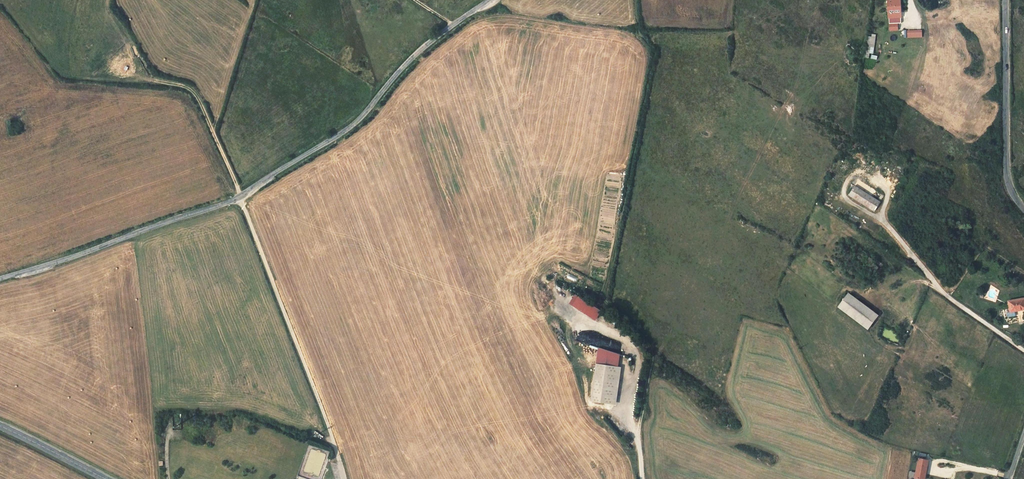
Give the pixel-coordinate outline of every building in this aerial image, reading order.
[(902,18),(901,0),(888,0),(888,19),(902,18)] [(922,37),(922,29),(907,30),(907,38),(922,37)] [(871,37),(868,36),(865,57),(869,58),(869,53),(873,54),(876,34),(872,34),(871,37)] [(853,182),(847,192),(870,207),(876,198),(853,182)] [(876,198),(870,207),(872,208),(878,199),(876,198)] [(874,312),(843,290),(836,300),(866,322),(874,312)] [(1009,301),(1011,313),(1023,310),(1023,298),(1009,301)] [(589,314),(570,305),(566,314),(585,323),(589,314)] [(588,397),(606,399),(610,352),(592,347),(588,397)] [(930,459),(926,458),(927,453),(920,452),(915,478),(916,478),(927,478),(930,459)] [(321,469),(314,467),(315,464),(308,462),(304,471),(319,476),(321,469)]
